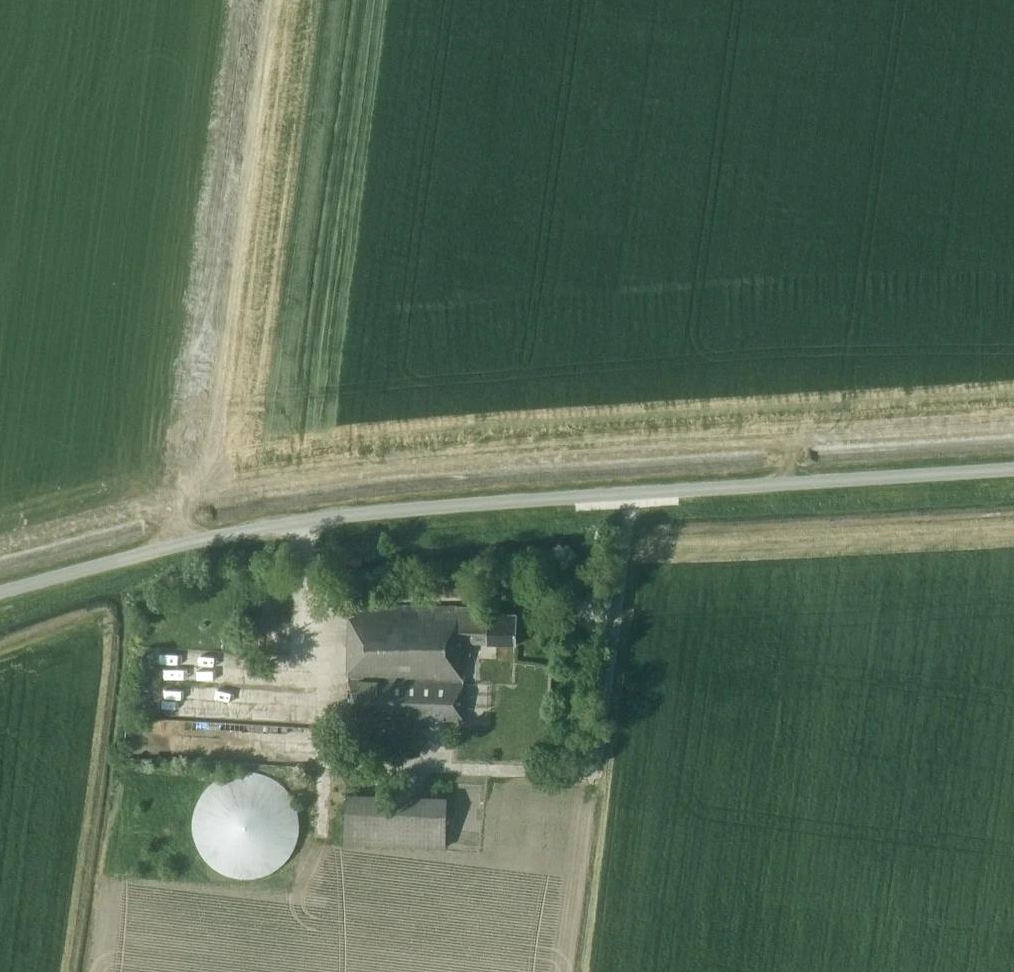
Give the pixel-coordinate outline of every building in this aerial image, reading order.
[(515,614),(502,614),(502,606),(348,605),(347,718),(462,719),(462,643),(516,644),(515,614)] [(203,793),(199,799),(197,806),(195,812),(194,820),(194,827),(195,834),(196,841),(199,847),(203,854),(207,859),(213,864),(218,869),(225,872),(231,875),(238,876),(245,877),(253,877),(260,876),(267,874),(273,871),(279,867),(285,862),(290,857),(294,851),(297,844),(299,838),(301,831),(301,823),(301,816),(299,809),(297,802),(294,796),(290,790),(285,785),(279,780),(273,776),(267,773),(260,771),(253,770),(246,769),(239,770),(232,772),(225,774),(219,778),(213,782),(208,787),(203,793)] [(448,795),(347,791),(345,843),(446,847),(448,795)]
